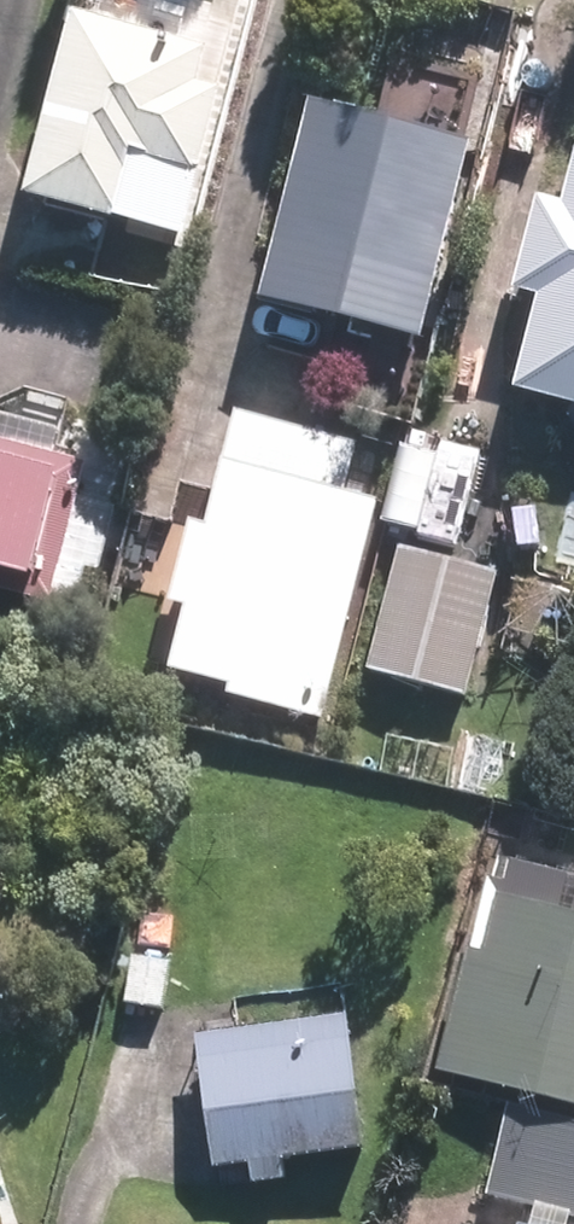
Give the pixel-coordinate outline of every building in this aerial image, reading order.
[(70,8),(20,196),(121,223),(133,179),(152,184),(158,161),(199,172),(222,87),(196,80),(206,45),(70,8)] [(469,146),(310,105),(263,288),(422,329),(469,146)] [(573,397),(573,176),(566,205),(539,197),(515,285),(542,292),(518,382),(573,397)] [(334,725),(388,506),(354,498),(366,449),(233,416),(205,530),(185,526),(165,608),(185,611),(170,675),(231,691),(230,700),(334,725)] [(0,445),(0,592),(51,606),(87,467),(0,445)] [(400,549),(369,675),(472,700),(504,574),(400,549)] [(484,895),(470,952),(455,948),(425,1069),(573,1106),(573,917),(484,895)] [(163,958),(125,952),(120,998),(158,1004),(163,958)] [(339,1016),(189,1031),(203,1164),(354,1147),(339,1016)] [(573,1215),(573,1119),(501,1101),(477,1192),(573,1215)]
